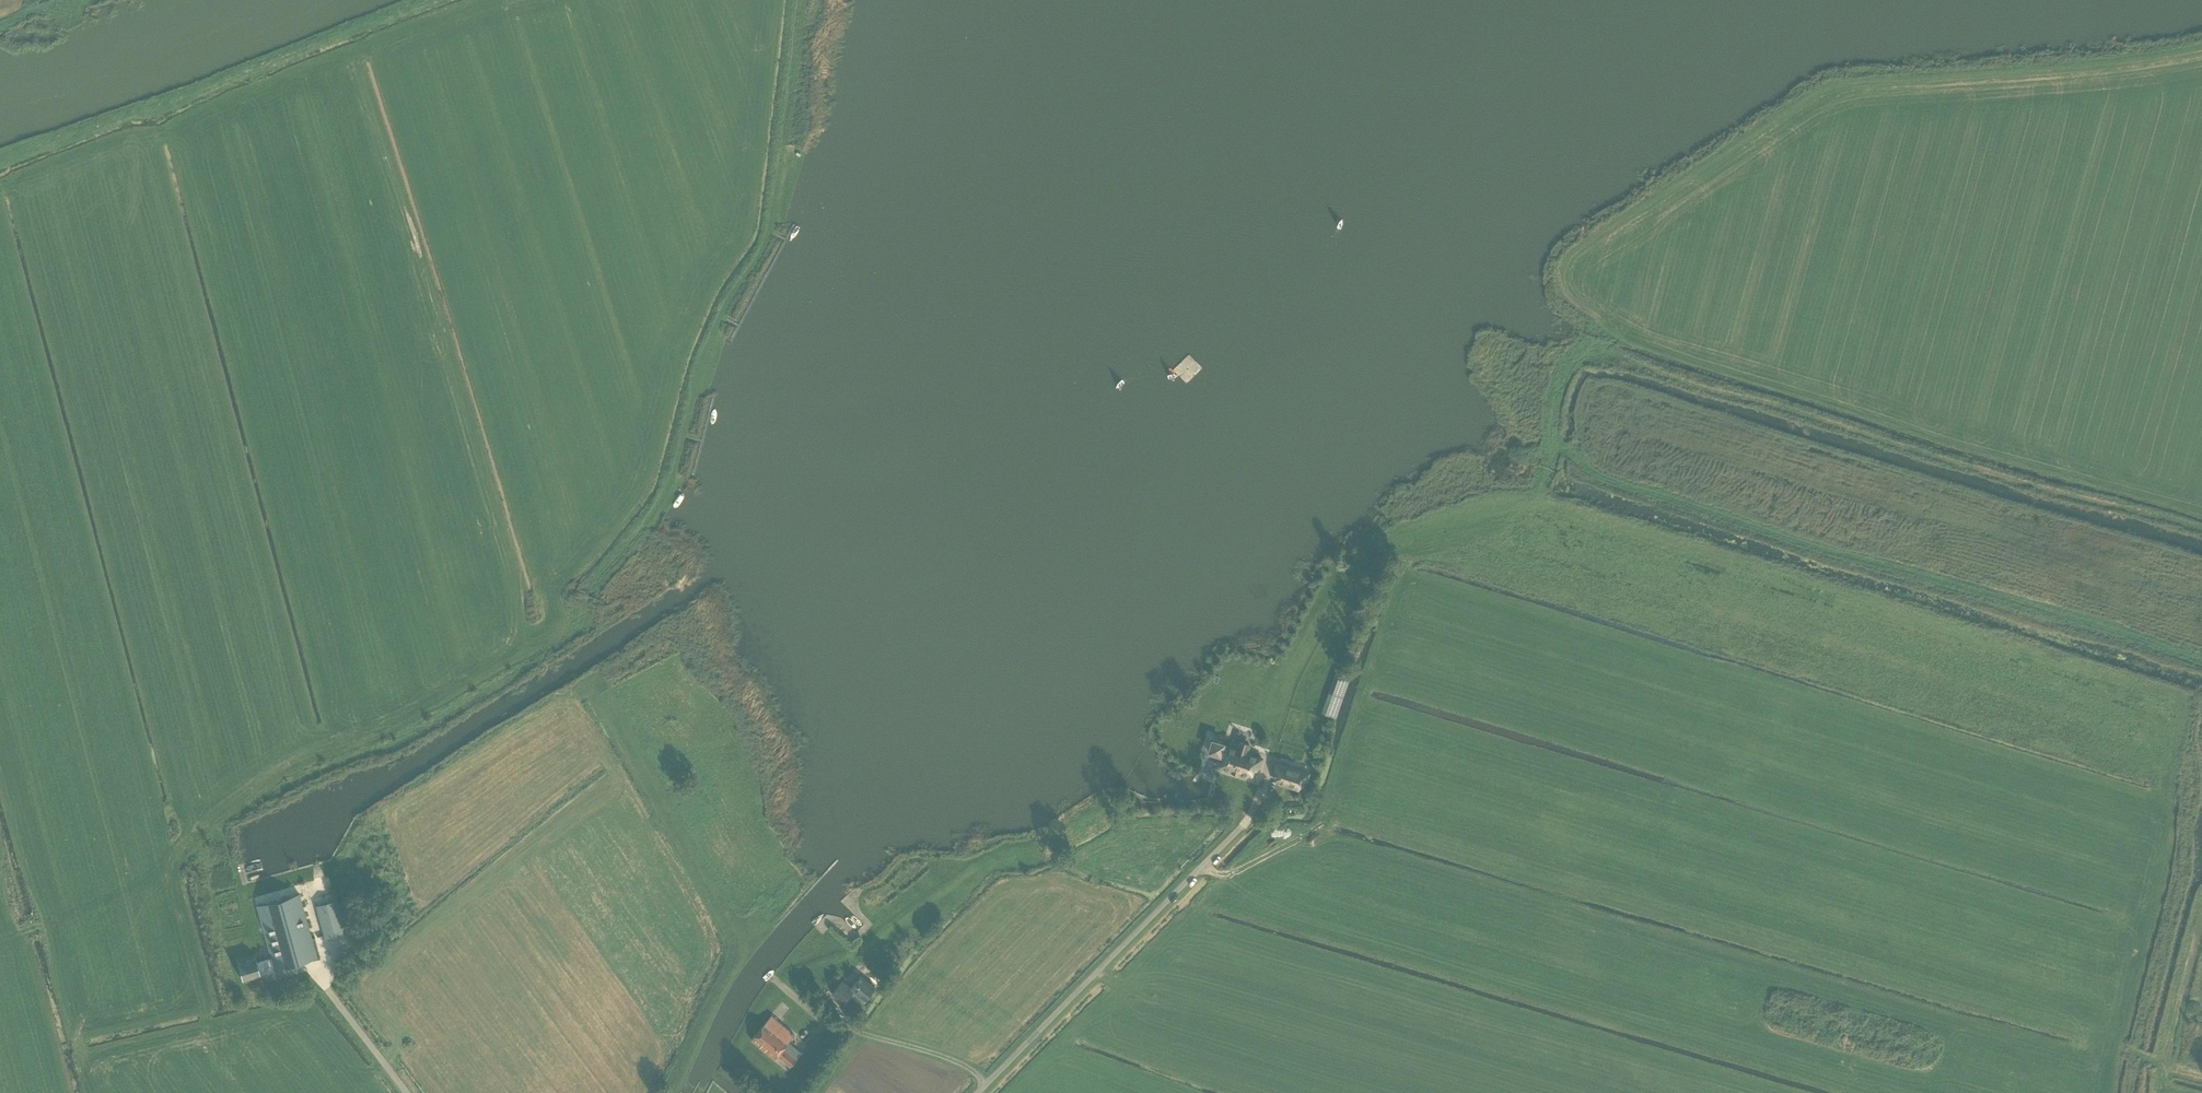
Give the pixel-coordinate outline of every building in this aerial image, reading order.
[(1352,677),(1337,672),(1329,696),(1343,701),(1352,677)] [(1254,768),(1259,770),(1262,758),(1246,753),(1247,751),(1213,741),(1209,752),(1224,756),(1220,768),(1251,778),(1254,768)] [(1306,782),(1309,773),(1277,763),(1274,772),(1279,774),(1276,784),(1300,791),(1303,781),(1306,782)] [(275,969),(317,957),(299,894),(257,905),(272,958),(257,962),(256,958),(238,963),(242,980),(261,975),(260,973),(275,968),(275,969)] [(345,934),(337,904),(318,910),(326,940),(345,934)] [(861,975),(851,988),(843,981),(833,993),(845,1003),(851,996),(862,1005),(876,988),(861,975)] [(752,1039),(754,1041),(775,1059),(778,1055),(791,1066),(797,1059),(797,1058),(802,1053),(789,1042),(795,1035),(772,1016),(752,1039)]
